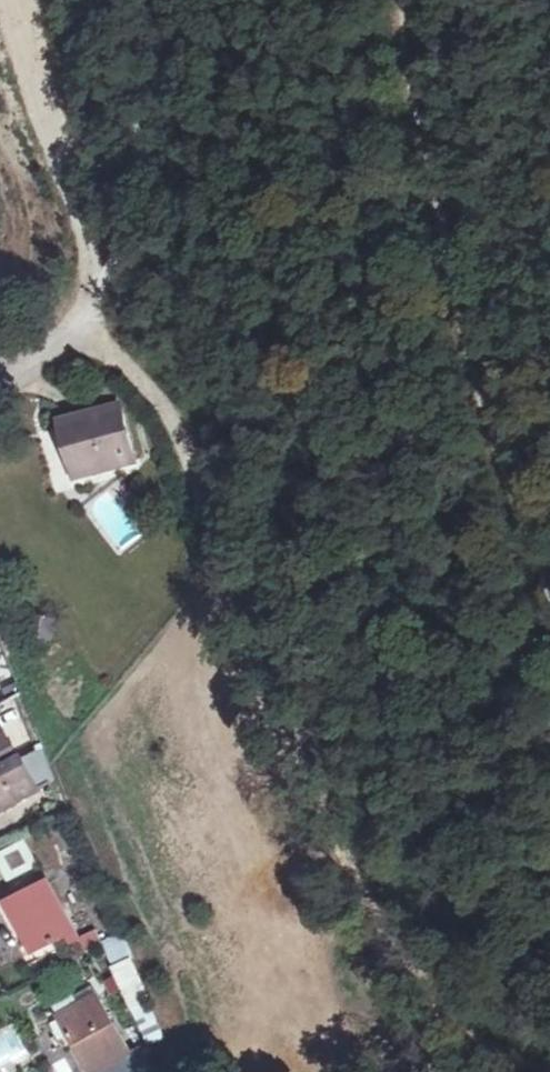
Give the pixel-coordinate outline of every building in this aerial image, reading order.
[(120,404),(67,418),(83,474),(136,460),(120,404)] [(83,474),(67,418),(57,421),(72,476),(83,474)] [(38,434),(55,493),(74,487),(56,429),(38,434)] [(48,786),(33,751),(15,760),(1,733),(0,733),(0,811),(48,786)] [(11,880),(40,866),(25,839),(0,852),(0,861),(11,880)] [(70,933),(77,929),(64,905),(61,907),(48,880),(22,894),(8,902),(33,949),(35,952),(70,933)] [(33,949),(8,902),(22,894),(19,890),(0,900),(0,901),(27,953),(33,949)] [(86,948),(102,939),(96,927),(80,935),(81,937),(86,948)] [(80,935),(77,929),(70,933),(74,941),(81,937),(80,935)] [(110,964),(130,957),(121,934),(101,942),(110,964)] [(132,957),(116,964),(148,1040),(164,1034),(132,957)] [(79,1002),(97,992),(92,983),(73,994),(79,1002)] [(79,1002),(60,1014),(93,1071),(154,1071),(156,1071),(145,1054),(151,1050),(146,1043),(131,1052),(97,992),(79,1002)]
